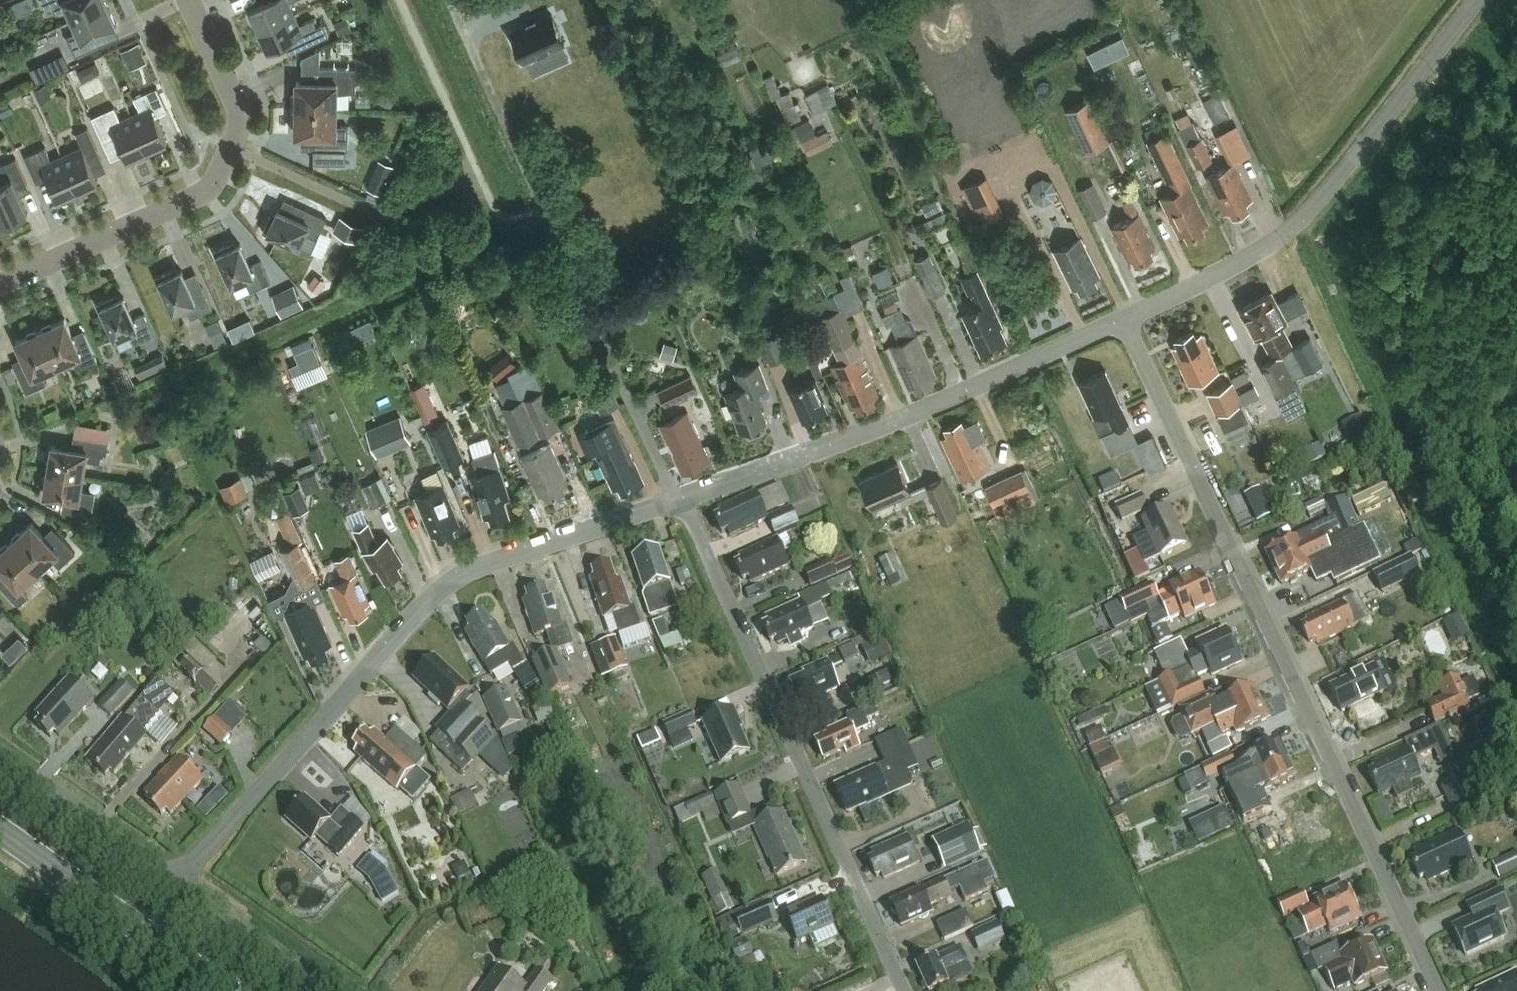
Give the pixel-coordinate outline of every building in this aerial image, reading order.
[(108,3),(106,0),(41,0),(44,8),(52,4),(56,13),(67,8),(72,19),(108,3)] [(294,14),(289,2),(294,0),(270,0),(250,9),(259,29),(294,14)] [(108,3),(72,19),(78,31),(66,36),(75,56),(97,46),(92,35),(117,24),(108,3)] [(553,13),(511,32),(524,61),(566,43),(553,13)] [(300,25),(296,16),(294,14),(259,29),(269,50),(294,38),(299,49),(329,36),(324,24),(317,27),(313,19),(300,25)] [(339,35),(351,30),(346,18),(333,23),(339,35)] [(147,62),(138,43),(121,51),(130,70),(147,62)] [(62,53),(46,61),(53,76),(69,68),(62,53)] [(297,81),(296,108),(337,109),(337,92),(349,92),(356,92),(356,84),(358,83),(360,81),(362,79),(362,76),(362,73),(360,71),(359,69),(356,68),(350,68),(320,68),(320,82),(297,81)] [(777,98),(782,96),(773,75),(764,79),(772,100),(777,98)] [(46,84),(35,89),(41,103),(53,98),(46,84)] [(807,95),(816,114),(837,103),(828,84),(807,95)] [(132,115),(147,150),(168,141),(156,116),(167,110),(157,87),(134,98),(140,111),(132,115)] [(382,89),(376,100),(390,109),(397,97),(382,89)] [(782,96),(777,98),(788,124),(801,119),(789,92),(782,96)] [(0,104),(0,113),(2,117),(15,112),(9,99),(0,104)] [(1065,111),(1086,152),(1110,140),(1090,99),(1065,111)] [(147,150),(132,115),(121,120),(115,107),(92,117),(102,140),(116,134),(127,159),(147,150)] [(296,108),(296,135),(318,135),(318,149),(348,150),(349,126),(337,126),(337,109),(296,108)] [(1203,139),(1215,132),(1206,115),(1178,129),(1197,167),(1213,159),(1203,139)] [(794,126),(807,155),(833,144),(822,122),(812,127),(808,119),(794,126)] [(1160,125),(1145,132),(1150,141),(1165,134),(1160,125)] [(1236,125),(1220,133),(1234,162),(1250,155),(1249,152),(1236,125)] [(62,155),(78,190),(98,181),(87,156),(98,151),(88,128),(76,133),(82,146),(62,155)] [(1188,238),(1204,230),(1201,224),(1208,221),(1191,183),(1166,133),(1165,134),(1150,141),(1147,143),(1172,193),(1161,198),(1179,235),(1185,232),(1188,238)] [(773,140),(750,150),(759,169),(782,159),(773,140)] [(62,155),(61,156),(51,160),(45,147),(25,156),(35,179),(46,174),(58,199),(78,190),(62,155)] [(5,224),(28,213),(17,188),(27,183),(16,158),(0,165),(0,179),(2,183),(0,183),(0,212),(5,224)] [(1247,202),(1252,200),(1234,162),(1206,176),(1225,213),(1231,210),(1233,216),(1250,208),(1247,202)] [(372,177),(367,188),(381,194),(386,182),(372,177)] [(1091,220),(1107,212),(1093,183),(1077,190),(1091,220)] [(1151,249),(1156,247),(1131,197),(1123,201),(1131,217),(1112,227),(1129,261),(1134,258),(1137,263),(1153,255),(1151,249)] [(999,201),(973,214),(979,226),(1004,213),(999,201)] [(312,252),(327,218),(305,208),(300,219),(278,209),(276,213),(272,211),(263,232),(275,237),(276,235),(312,252)] [(948,210),(923,222),(927,230),(952,218),(948,210)] [(365,227),(340,216),(333,231),(358,243),(365,227)] [(962,236),(960,237),(954,240),(969,271),(976,267),(962,236)] [(1095,278),(1101,275),(1081,237),(1055,250),(1074,288),(1079,285),(1082,291),(1098,283),(1095,278)] [(271,282),(261,260),(250,265),(240,243),(236,245),(235,241),(214,250),(219,263),(222,262),(232,285),(254,275),(260,287),(271,282)] [(852,244),(841,249),(845,258),(856,254),(852,244)] [(932,297),(946,290),(929,254),(915,260),(932,297)] [(720,262),(710,266),(715,277),(725,273),(720,262)] [(893,281),(887,266),(873,272),(879,287),(893,281)] [(191,319),(201,314),(213,309),(203,287),(192,292),(182,269),(178,271),(176,267),(155,277),(161,289),(163,288),(174,312),(185,306),(191,319)] [(1003,324),(978,271),(961,279),(969,296),(971,296),(976,307),(963,313),(982,352),(1007,340),(1000,325),(1003,324)] [(314,275),(308,286),(319,292),(325,282),(314,275)] [(837,293),(833,294),(824,275),(814,279),(823,299),(813,303),(834,349),(857,339),(843,306),(861,298),(854,283),(836,291),(837,293)] [(272,294),(282,316),(304,307),(294,285),(272,294)] [(1283,324),(1289,321),(1273,291),(1255,300),(1285,353),(1291,366),(1290,366),(1295,379),(1325,363),(1311,337),(1294,346),(1283,324)] [(118,294),(97,304),(103,316),(105,315),(115,338),(128,332),(134,345),(154,335),(144,314),(134,319),(123,296),(120,298),(118,294)] [(1298,385),(1295,379),(1290,366),(1291,366),(1285,353),(1255,300),(1240,308),(1256,338),(1262,335),(1273,356),(1259,363),(1280,402),(1302,391),(1298,384),(1298,385)] [(932,378),(937,376),(918,334),(911,338),(903,319),(905,318),(901,308),(898,309),(895,301),(884,306),(887,314),(883,315),(887,326),(892,324),(900,343),(890,347),(908,389),(915,386),(917,391),(934,384),(932,378)] [(734,316),(729,327),(742,333),(747,322),(734,316)] [(41,329),(57,366),(73,359),(78,370),(97,361),(85,333),(74,338),(65,318),(41,329)] [(218,320),(206,325),(215,344),(226,339),(218,320)] [(42,373),(57,366),(41,329),(16,341),(25,361),(14,366),(27,393),(47,384),(42,373)] [(1192,384),(1220,371),(1203,333),(1197,336),(1194,330),(1176,338),(1179,344),(1174,346),(1192,384)] [(777,335),(761,342),(770,364),(786,357),(777,335)] [(665,343),(661,357),(674,360),(678,346),(665,343)] [(299,362),(290,366),(294,374),(302,371),(321,363),(313,345),(295,353),(299,362)] [(823,370),(811,345),(802,349),(809,364),(811,363),(816,373),(823,370)] [(874,399),(879,396),(860,353),(832,366),(851,409),(856,406),(859,412),(876,404),(874,399)] [(162,354),(149,360),(154,373),(168,366),(162,354)] [(519,355),(501,369),(506,375),(524,361),(519,355)] [(761,431),(763,422),(767,420),(755,390),(768,385),(759,363),(733,373),(739,388),(726,393),(740,430),(744,429),(751,435),(761,431)] [(518,399),(503,406),(520,443),(558,426),(531,364),(514,372),(507,375),(509,379),(518,399)] [(1112,453),(1137,441),(1104,370),(1079,382),(1095,416),(1106,410),(1114,429),(1103,434),(1112,453)] [(660,390),(666,405),(699,390),(692,375),(660,390)] [(804,420),(826,410),(818,393),(821,392),(815,378),(791,389),(804,420)] [(109,380),(100,384),(106,395),(114,391),(109,380)] [(608,380),(595,386),(607,411),(620,405),(608,380)] [(411,387),(445,466),(465,458),(448,420),(442,422),(424,382),(411,387)] [(1207,394),(1217,414),(1242,402),(1232,382),(1207,394)] [(687,471),(710,460),(688,412),(660,425),(679,467),(684,465),(687,471)] [(366,429),(378,457),(411,443),(400,415),(366,429)] [(1362,416),(1342,424),(1351,445),(1370,438),(1362,416)] [(963,480),(992,466),(980,441),(988,437),(979,419),(965,425),(963,421),(947,429),(950,435),(943,438),(963,480)] [(619,439),(611,422),(579,436),(587,455),(595,451),(613,489),(619,487),(622,493),(644,483),(623,437),(619,439)] [(1161,469),(1175,463),(1162,433),(1148,439),(1161,469)] [(48,470),(84,475),(86,460),(100,463),(102,453),(107,454),(109,442),(79,438),(77,449),(52,445),(48,470)] [(1310,463),(1327,457),(1322,444),(1305,451),(1310,463)] [(318,445),(310,449),(315,461),(323,457),(318,445)] [(562,486),(567,483),(549,445),(521,457),(539,496),(544,494),(547,500),(565,492),(562,486)] [(474,457),(479,473),(472,476),(477,493),(474,494),(478,507),(482,506),(485,516),(490,515),(492,521),(511,514),(505,498),(510,496),(494,450),(474,457)] [(910,492),(898,463),(861,479),(873,508),(910,492)] [(81,491),(84,475),(48,470),(44,494),(69,498),(67,512),(92,516),(95,493),(81,491)] [(453,526),(459,523),(444,485),(445,485),(438,470),(423,476),(429,491),(416,497),(432,535),(436,533),(439,539),(456,532),(453,526)] [(1030,491),(1022,472),(986,488),(994,507),(1030,491)] [(315,473),(300,480),(306,493),(321,487),(315,473)] [(942,478),(926,485),(943,524),(959,517),(942,478)] [(235,480),(220,487),(228,503),(242,496),(235,480)] [(386,501),(376,480),(363,486),(366,492),(359,495),(366,509),(373,506),(373,507),(386,501)] [(775,533),(798,522),(792,507),(768,518),(756,491),(718,508),(720,514),(714,517),(722,534),(727,532),(730,537),(768,519),(775,533)] [(1140,495),(1116,506),(1123,522),(1148,511),(1140,495)] [(1347,497),(1326,507),(1327,510),(1333,521),(1341,537),(1355,530),(1361,527),(1347,497)] [(1266,501),(1251,508),(1255,516),(1257,521),(1271,515),(1273,514),(1272,513),(1266,501)] [(1160,557),(1186,544),(1169,508),(1143,520),(1149,533),(1133,540),(1138,549),(1145,564),(1160,557)] [(1298,537),(1268,552),(1276,569),(1329,543),(1341,537),(1333,521),(1298,537)] [(51,558),(60,567),(76,552),(55,530),(46,539),(31,522),(12,541),(39,570),(51,558)] [(398,565),(403,562),(388,537),(377,544),(369,523),(354,529),(365,553),(375,569),(379,566),(387,579),(402,570),(398,565)] [(1329,543),(1276,569),(1283,584),(1314,569),(1311,563),(1334,552),(1333,551),(1335,550),(1346,570),(1369,559),(1368,557),(1378,552),(1365,526),(1361,527),(1355,530),(1341,537),(1329,543)] [(751,583),(790,565),(777,538),(738,555),(741,561),(735,564),(742,580),(748,577),(751,583)] [(39,570),(12,541),(0,552),(0,568),(7,575),(0,582),(0,585),(19,605),(28,597),(20,588),(39,570)] [(289,547),(281,550),(293,577),(298,588),(317,579),(300,542),(289,547)] [(650,618),(680,607),(659,547),(633,556),(645,592),(643,596),(650,618)] [(1138,549),(1124,556),(1136,580),(1149,574),(1145,564),(1138,549)] [(273,550),(251,561),(260,579),(281,569),(273,550)] [(365,606),(370,604),(348,554),(336,559),(344,577),(330,584),(344,614),(349,612),(352,618),(368,611),(365,606)] [(900,573),(892,554),(878,560),(887,579),(900,573)] [(838,577),(853,570),(847,556),(832,562),(838,577)] [(1415,572),(1408,558),(1373,575),(1379,589),(1415,572)] [(804,572),(811,588),(838,577),(832,562),(831,560),(804,572)] [(595,577),(590,579),(604,619),(613,615),(619,632),(624,648),(651,638),(647,625),(641,627),(634,607),(631,608),(621,580),(616,581),(610,564),(592,570),(595,577)] [(687,568),(676,572),(682,586),(693,582),(687,568)] [(1153,584),(1134,593),(1120,599),(1132,624),(1148,616),(1208,589),(1201,574),(1171,587),(1174,592),(1160,599),(1153,584)] [(769,624),(764,626),(771,642),(776,640),(779,645),(788,640),(789,645),(795,647),(801,644),(803,638),(802,634),(814,629),(806,612),(821,605),(819,602),(821,602),(833,596),(827,584),(799,597),(801,601),(766,617),(769,624)] [(566,625),(564,626),(555,599),(550,601),(545,586),(527,592),(529,599),(524,601),(536,636),(546,633),(553,651),(535,659),(550,697),(571,689),(557,652),(573,646),(566,625)] [(1186,619),(1216,605),(1208,589),(1148,616),(1153,627),(1183,613),(1186,619)] [(312,598),(284,610),(285,611),(305,657),(309,655),(312,660),(328,653),(326,646),(332,643),(314,602),(312,598)] [(1319,644),(1356,626),(1344,602),(1308,619),(1310,624),(1303,627),(1311,643),(1317,640),(1319,644)] [(513,645),(510,647),(496,623),(492,625),(484,612),(467,622),(471,628),(466,631),(492,675),(509,665),(513,672),(525,665),(513,645)] [(1469,613),(1453,620),(1463,642),(1479,635),(1469,613)] [(663,620),(653,624),(665,652),(683,645),(678,632),(670,636),(663,620)] [(1166,624),(1152,630),(1159,645),(1173,639),(1166,624)] [(1182,641),(1161,651),(1154,654),(1166,678),(1172,675),(1234,646),(1227,630),(1197,643),(1200,650),(1189,655),(1182,641)] [(884,635),(861,646),(870,665),(893,655),(884,635)] [(627,668),(616,637),(592,646),(603,676),(627,668)] [(208,673),(216,665),(216,664),(193,644),(186,652),(208,673)] [(839,651),(845,664),(859,658),(852,645),(839,651)] [(9,646),(2,653),(11,662),(18,654),(9,646)] [(1172,675),(1166,678),(1158,681),(1172,711),(1207,694),(1199,676),(1210,671),(1212,676),(1242,663),(1234,646),(1172,675)] [(178,664),(194,680),(203,671),(186,655),(178,664)] [(832,668),(843,663),(840,656),(803,672),(805,677),(790,683),(798,702),(804,699),(805,702),(840,687),(832,668)] [(461,772),(493,737),(479,723),(481,720),(466,705),(472,699),(465,692),(468,689),(434,657),(415,678),(455,715),(439,733),(455,747),(446,757),(461,772)] [(1342,712),(1386,692),(1375,667),(1331,687),(1342,712)] [(59,736),(93,698),(70,677),(36,715),(41,719),(36,724),(50,738),(55,733),(59,736)] [(881,688),(876,677),(856,686),(861,697),(881,688)] [(1436,725),(1472,708),(1473,708),(1470,701),(1462,683),(1459,678),(1439,688),(1444,699),(1427,707),(1436,725)] [(1473,678),(1462,683),(1470,701),(1482,696),(1473,678)] [(121,681),(98,705),(111,717),(134,693),(121,681)] [(155,683),(125,718),(124,716),(86,759),(105,776),(110,771),(113,774),(147,737),(144,734),(161,715),(152,707),(165,692),(155,683)] [(1185,713),(1181,715),(1182,717),(1191,736),(1204,730),(1261,704),(1254,687),(1244,692),(1232,698),(1223,702),(1225,707),(1211,713),(1210,710),(1214,708),(1209,697),(1191,706),(1183,709),(1185,713)] [(506,690),(482,700),(498,734),(521,724),(506,690)] [(852,726),(878,714),(873,704),(846,716),(848,721),(827,731),(828,734),(815,740),(824,760),(844,750),(846,754),(861,747),(852,726)] [(1261,704),(1204,730),(1212,745),(1210,746),(1215,757),(1232,749),(1227,738),(1223,739),(1221,735),(1236,729),(1238,734),(1268,719),(1261,704)] [(703,722),(722,764),(750,752),(739,728),(742,727),(734,708),(703,722)] [(697,727),(691,712),(663,725),(669,740),(697,727)] [(215,717),(203,730),(221,746),(233,733),(215,717)] [(1100,727),(1085,734),(1090,746),(1105,739),(1100,727)] [(393,745),(374,729),(370,734),(365,730),(353,744),(358,748),(354,752),(398,791),(427,757),(427,753),(404,732),(393,745)] [(1420,747),(1438,738),(1434,729),(1404,743),(1406,749),(1372,765),(1375,772),(1371,774),(1378,788),(1384,786),(1386,791),(1421,775),(1413,759),(1423,755),(1420,747)] [(661,743),(655,730),(636,738),(642,751),(661,743)] [(881,755),(908,743),(902,730),(875,741),(881,755)] [(518,734),(501,742),(508,757),(525,750),(518,734)] [(1106,741),(1089,749),(1101,775),(1113,770),(1104,751),(1110,748),(1106,741)] [(879,799),(888,795),(889,796),(912,786),(918,768),(908,743),(881,755),(885,763),(835,786),(848,813),(859,809),(879,799)] [(1231,788),(1288,761),(1280,744),(1249,758),(1252,764),(1226,776),(1231,788)] [(1230,755),(1218,761),(1202,769),(1208,782),(1237,769),(1230,755)] [(171,814),(202,780),(178,758),(146,793),(152,798),(148,802),(162,815),(166,810),(171,814)] [(1230,788),(1243,816),(1245,820),(1262,812),(1252,790),(1261,785),(1264,791),(1295,777),(1288,761),(1231,788),(1230,788)] [(594,763),(583,768),(587,778),(599,773),(594,763)] [(1202,769),(1189,775),(1197,792),(1209,786),(1208,782),(1202,769)] [(1456,810),(1474,801),(1478,798),(1466,776),(1445,787),(1456,810)] [(727,822),(751,812),(739,784),(715,795),(727,822)] [(460,797),(467,811),(483,804),(476,789),(460,797)] [(689,813),(715,802),(712,796),(686,808),(689,813)] [(339,856),(353,841),(364,828),(342,808),(330,821),(305,799),(288,818),(313,841),(322,830),(333,839),(327,846),(339,856)] [(879,799),(859,809),(866,824),(886,815),(879,799)] [(1224,807),(1207,815),(1216,835),(1233,827),(1224,807)] [(797,858),(802,856),(783,812),(755,824),(777,874),(799,864),(797,858)] [(947,870),(983,854),(970,826),(934,841),(947,870)] [(1269,829),(1260,833),(1265,844),(1274,840),(1269,829)] [(1429,881),(1459,868),(1474,861),(1460,830),(1415,851),(1418,857),(1412,860),(1420,879),(1427,876),(1429,881)] [(920,864),(907,837),(873,853),(875,859),(869,862),(877,878),(883,875),(885,880),(920,864)] [(1500,881),(1516,873),(1516,853),(1493,865),(1500,881)] [(382,903),(400,893),(387,870),(369,855),(357,869),(369,880),(382,903)] [(465,862),(453,868),(458,880),(470,874),(465,862)] [(952,897),(950,893),(960,888),(966,901),(989,891),(987,887),(995,883),(987,865),(979,869),(977,866),(891,905),(902,928),(933,913),(930,907),(952,897)] [(477,869),(472,871),(475,879),(481,876),(477,869)] [(720,916),(733,910),(716,872),(702,878),(720,916)] [(1302,925),(1304,924),(1353,902),(1346,885),(1314,900),(1317,905),(1297,914),(1302,925)] [(1454,929),(1459,939),(1467,956),(1507,937),(1496,916),(1510,910),(1501,891),(1468,906),(1474,919),(1454,929)] [(1005,892),(996,896),(1003,914),(1013,910),(1005,892)] [(1301,892),(1277,904),(1284,918),(1308,906),(1301,892)] [(799,941),(833,926),(821,899),(787,914),(799,941)] [(1330,932),(1361,918),(1353,902),(1304,924),(1309,935),(1327,927),(1330,932)] [(770,903),(735,918),(744,939),(779,923),(770,903)] [(972,935),(980,952),(1005,941),(997,923),(972,935)] [(1356,987),(1387,972),(1371,940),(1341,954),(1337,944),(1311,956),(1318,971),(1325,968),(1335,990),(1353,981),(1356,987)] [(747,942),(731,948),(737,961),(752,954),(747,942)] [(1305,943),(1298,946),(1304,958),(1311,955),(1305,943)] [(960,948),(937,959),(936,958),(917,967),(928,990),(937,990),(949,985),(950,986),(973,976),(960,948)] [(551,979),(538,970),(526,988),(498,969),(483,990),(543,990),(551,979)] [(1516,971),(1478,990),(1516,990),(1516,972),(1516,971)]
